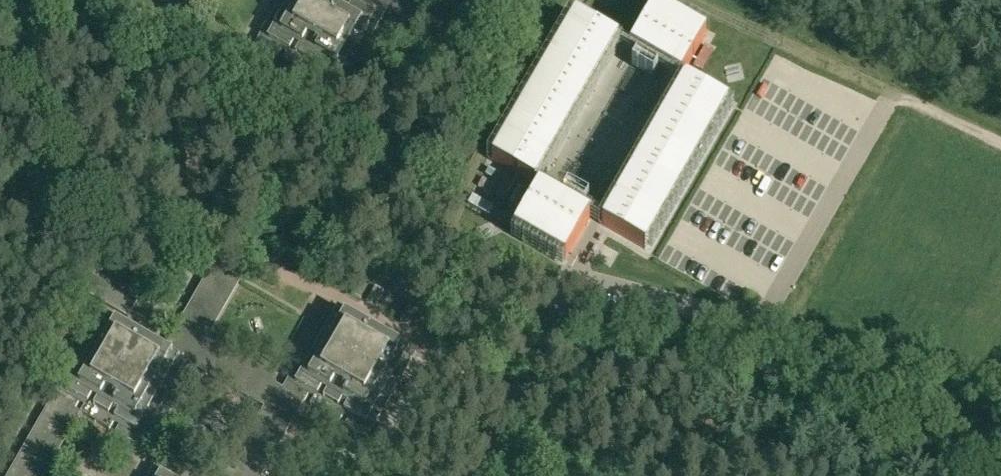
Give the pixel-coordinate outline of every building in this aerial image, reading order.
[(318,81),(340,94),(389,9),(374,0),(281,0),(255,45),(265,51),(278,58),(282,51),(288,55),(284,62),(312,78),(316,71),(322,75),(318,81)] [(389,9),(399,16),(452,47),(465,24),(423,0),(374,0),(389,9)] [(654,7),(630,50),(681,79),(705,36),(654,7)] [(575,18),(493,163),(535,187),(618,43),(575,18)] [(728,105),(686,81),(681,79),(630,50),(618,43),(535,187),(539,189),(590,218),(603,226),(646,250),(728,105)] [(539,189),(514,231),(565,260),(590,218),(539,189)] [(82,291),(94,298),(128,317),(136,302),(90,275),(82,291)] [(283,390),(305,402),(309,396),(314,399),(310,405),(339,422),(343,415),(349,418),(345,425),(368,438),(416,355),(378,333),(375,339),(369,336),(363,333),(367,326),(331,306),(283,390)] [(53,397),(57,399),(75,409),(79,402),(84,405),(80,413),(109,429),(114,422),(119,425),(115,432),(138,446),(143,438),(186,362),(167,352),(149,341),(145,347),(139,344),(133,341),(137,334),(101,313),(53,397)] [(47,407),(7,475),(36,475),(75,409),(57,399),(50,409),(47,407)] [(159,457),(148,475),(192,475),(159,457)]
